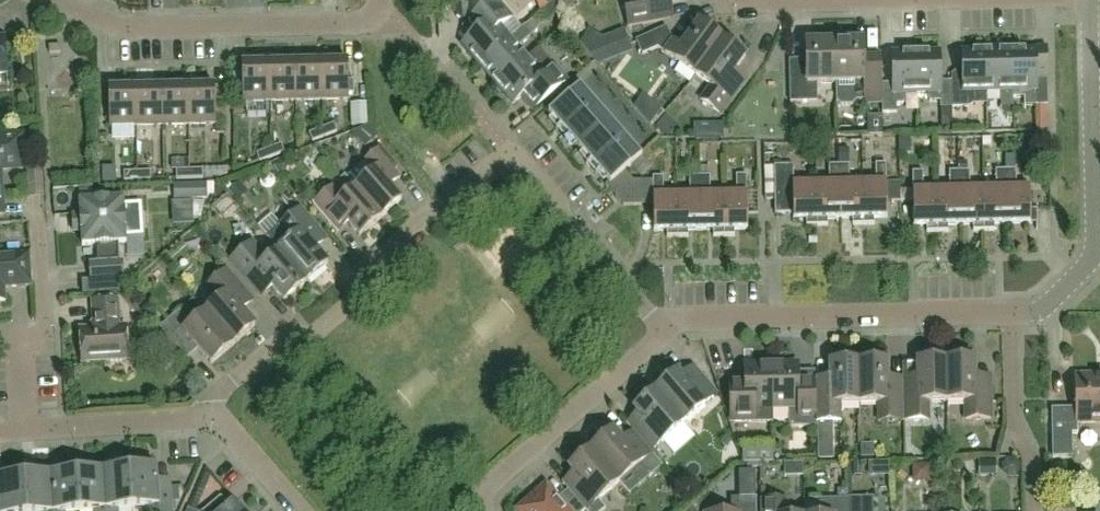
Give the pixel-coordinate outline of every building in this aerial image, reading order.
[(509,39),(500,28),(512,18),(496,0),(495,0),(476,16),(484,26),(462,45),(479,65),(509,39)] [(624,2),(628,27),(664,20),(661,5),(688,0),(635,0),(624,2)] [(13,10),(14,27),(25,27),(25,9),(13,10)] [(509,39),(479,65),(496,85),(526,59),(517,49),(537,31),(538,27),(532,21),(526,26),(525,25),(509,39)] [(696,76),(722,40),(699,23),(681,48),(673,41),(667,28),(636,41),(642,55),(658,48),(696,76)] [(588,29),(581,43),(590,54),(628,40),(624,29),(603,38),(588,29)] [(745,57),(722,40),(696,76),(711,87),(701,101),(721,115),(747,81),(734,72),(745,57)] [(806,66),(789,66),(790,103),(817,102),(817,84),(835,84),(834,42),(806,43),(806,66)] [(863,42),(834,42),(835,84),(836,102),(840,106),(852,106),(856,101),(882,101),(882,114),(882,84),(881,59),(864,59),(863,42)] [(526,59),(496,85),(513,105),(524,95),(537,109),(567,83),(538,49),(526,59)] [(1036,51),(1012,52),(1013,98),(1024,98),(1025,106),(1035,106),(1035,131),(1048,131),(1048,106),(1047,80),(1047,50),(1036,50),(1036,51)] [(986,91),(985,52),(961,53),(962,81),(951,82),(952,108),(963,108),(967,108),(972,106),(975,102),(974,92),(986,91)] [(1013,98),(1012,52),(985,52),(986,91),(1000,91),(1001,107),(1001,113),(1003,116),(1013,116),(1013,107),(1013,98)] [(323,100),(322,54),(321,53),(305,59),(305,63),(296,63),(296,101),(323,100)] [(952,108),(951,82),(940,82),(939,53),(915,54),(916,93),(928,93),(928,98),(929,103),(940,103),(940,108),(952,108)] [(270,101),(269,55),(269,54),(253,60),(253,64),(243,64),(244,102),(270,101)] [(338,58),(322,54),(323,100),(349,100),(349,95),(354,95),(354,81),(349,82),(349,62),(338,62),(338,58)] [(916,93),(915,54),(891,54),(892,84),(882,84),(882,114),(896,113),(896,105),(902,104),(905,102),(905,93),(916,93)] [(296,101),(296,63),(286,63),(286,59),(269,55),(270,101),(296,101)] [(172,87),(162,88),(163,125),(189,125),(188,78),(172,83),(172,87)] [(205,83),(188,78),(189,125),(216,124),(215,87),(205,87),(205,83)] [(137,126),(136,79),(119,84),(120,88),(110,89),(110,127),(137,126)] [(152,84),(136,79),(137,126),(163,125),(162,88),(152,88),(152,84)] [(561,134),(595,103),(580,86),(548,114),(559,126),(556,129),(561,134)] [(638,94),(625,108),(646,126),(658,112),(638,94)] [(611,121),(595,103),(561,134),(565,140),(569,137),(579,149),(611,121)] [(368,127),(366,104),(349,105),(351,128),(368,127)] [(626,139),(611,121),(579,149),(590,161),(586,164),(591,169),(626,139)] [(323,128),(326,136),(337,132),(334,124),(323,128)] [(326,136),(323,128),(310,134),(313,142),(326,136)] [(24,167),(22,137),(0,138),(0,169),(24,167)] [(982,138),(982,147),(991,147),(991,139),(982,138)] [(642,157),(626,139),(591,169),(596,175),(599,172),(608,183),(610,185),(625,172),(642,157)] [(460,167),(473,152),(460,141),(447,156),(460,167)] [(282,144),(271,149),(274,157),(285,153),(282,144)] [(274,157),(271,149),(257,154),(260,162),(274,157)] [(380,149),(376,152),(366,160),(376,171),(355,189),(381,219),(402,201),(390,188),(400,179),(393,172),(397,169),(380,149)] [(284,160),(274,166),(281,177),(287,173),(288,166),(284,160)] [(876,183),(863,183),(863,225),(874,225),(874,219),(887,218),(886,164),(875,164),(876,183)] [(840,219),(839,165),(829,165),(829,184),(816,184),(817,226),(828,226),(828,220),(840,219)] [(863,225),(863,183),(849,183),(849,165),(839,165),(840,219),(852,219),(852,226),(863,225)] [(774,167),(774,168),(765,168),(766,201),(775,200),(775,215),(793,214),(793,220),(806,220),(806,227),(817,226),(816,184),(794,184),(793,166),(774,167)] [(117,168),(102,168),(102,182),(117,182),(117,168)] [(228,169),(190,170),(190,179),(220,178),(228,175),(228,169)] [(190,179),(190,170),(177,171),(177,179),(190,179)] [(1007,225),(1006,170),(995,170),(996,189),(983,189),(984,232),(994,231),(994,225),(1007,225)] [(1006,170),(1007,225),(1036,224),(1036,230),(1037,230),(1037,210),(1030,210),(1030,188),(1016,188),(1016,170),(1006,170)] [(138,172),(138,180),(151,180),(151,171),(138,172)] [(949,190),(936,190),(937,233),(948,232),(948,226),(960,225),(959,171),(949,171),(949,190)] [(984,232),(983,189),(970,189),(970,171),(959,171),(960,225),(973,225),(973,232),(984,232)] [(138,180),(138,172),(124,173),(125,181),(138,180)] [(608,183),(605,186),(615,197),(633,181),(625,172),(610,185),(608,183)] [(937,233),(936,190),(923,190),(923,172),(912,172),(913,227),(926,226),(926,233),(937,233)] [(690,195),(677,195),(678,238),(688,238),(688,231),(701,231),(700,176),(689,177),(690,195)] [(724,237),(723,194),(710,195),(710,176),(700,176),(701,231),(713,230),(713,237),(724,237)] [(723,194),(724,237),(735,237),(735,230),(748,230),(747,176),(736,176),(736,194),(723,194)] [(653,181),(640,181),(640,206),(653,205),(654,231),(667,231),(667,238),(678,238),(677,195),(664,195),(663,177),(653,177),(653,181)] [(640,181),(633,181),(615,197),(623,206),(640,206),(640,181)] [(249,193),(239,182),(233,188),(227,182),(223,186),(238,203),(249,193)] [(208,184),(174,185),(174,200),(208,199),(208,184)] [(344,199),(334,188),(313,206),(330,226),(339,219),(341,222),(346,220),(360,237),(381,219),(355,189),(344,199)] [(302,195),(298,198),(304,205),(308,202),(302,195)] [(95,264),(96,280),(123,278),(122,262),(119,262),(118,244),(127,244),(126,236),(142,235),(140,205),(124,206),(124,199),(79,202),(82,246),(97,245),(98,264),(95,264)] [(279,251),(306,283),(328,264),(316,250),(327,240),(314,226),(300,209),(278,228),(290,242),(279,251)] [(306,283),(279,251),(268,260),(252,242),(230,261),(261,298),(272,288),(284,302),(306,283)] [(210,254),(218,263),(226,255),(218,246),(210,254)] [(4,288),(31,286),(29,255),(2,257),(1,250),(0,250),(0,302),(5,301),(4,288)] [(205,313),(233,346),(255,327),(242,312),(253,302),(226,271),(207,287),(216,297),(201,309),(205,313)] [(128,361),(127,339),(126,326),(120,327),(118,300),(92,302),(93,322),(87,329),(80,329),(82,364),(128,361)] [(205,313),(191,325),(179,311),(160,328),(187,359),(198,349),(211,364),(233,346),(205,313)] [(160,334),(148,345),(163,362),(175,352),(160,334)] [(974,360),(946,361),(947,402),(965,402),(965,420),(991,420),(990,378),(975,378),(974,360)] [(947,402),(946,361),(917,362),(918,379),(902,379),(903,421),(928,421),(928,403),(947,402)] [(903,421),(902,379),(887,380),(887,362),(858,363),(859,404),(878,404),(878,422),(903,421)] [(830,389),(815,390),(816,423),(841,423),(841,404),(859,404),(858,363),(830,363),(830,389)] [(816,423),(815,390),(815,392),(798,392),(798,364),(771,365),(772,409),(788,409),(789,425),(792,428),(816,427),(816,423)] [(772,409),(771,365),(744,365),(745,378),(729,379),(730,415),(733,423),(756,423),(755,410),(772,409)] [(655,391),(684,424),(713,398),(714,392),(693,367),(681,377),(677,372),(655,391)] [(1051,409),(1052,458),(1072,458),(1072,434),(1077,434),(1077,423),(1099,423),(1099,376),(1075,377),(1075,409),(1051,409)] [(634,409),(638,414),(626,424),(633,432),(651,452),(684,424),(655,391),(634,409)] [(622,442),(612,431),(590,450),(619,483),(640,465),(650,477),(662,466),(651,452),(633,432),(622,442)] [(834,459),(834,446),(816,447),(817,460),(834,459)] [(742,463),(773,463),(773,449),(742,449),(742,463)] [(574,474),(562,484),(568,491),(585,510),(603,510),(605,509),(598,501),(619,483),(590,450),(569,469),(574,474)] [(853,498),(852,469),(856,469),(856,462),(846,462),(847,490),(848,499),(848,510),(873,510),(873,498),(853,498)] [(909,463),(904,492),(920,495),(925,466),(909,463)] [(129,469),(132,508),(147,507),(148,510),(172,510),(170,486),(157,487),(156,467),(129,469)] [(103,471),(106,510),(117,510),(117,509),(132,508),(129,469),(103,471)] [(77,473),(79,510),(93,510),(94,510),(106,510),(103,471),(77,473)] [(51,474),(53,510),(79,510),(77,473),(51,474)] [(51,474),(24,476),(27,510),(53,510),(51,474)] [(24,476),(0,478),(0,510),(27,510),(24,476)] [(517,510),(518,510),(584,510),(585,510),(568,491),(558,499),(546,485),(517,510)] [(848,499),(847,490),(837,490),(837,500),(821,500),(821,510),(848,510),(848,499)] [(756,498),(730,499),(731,510),(756,510),(756,498)] [(786,501),(760,501),(761,510),(787,510),(786,501)]
